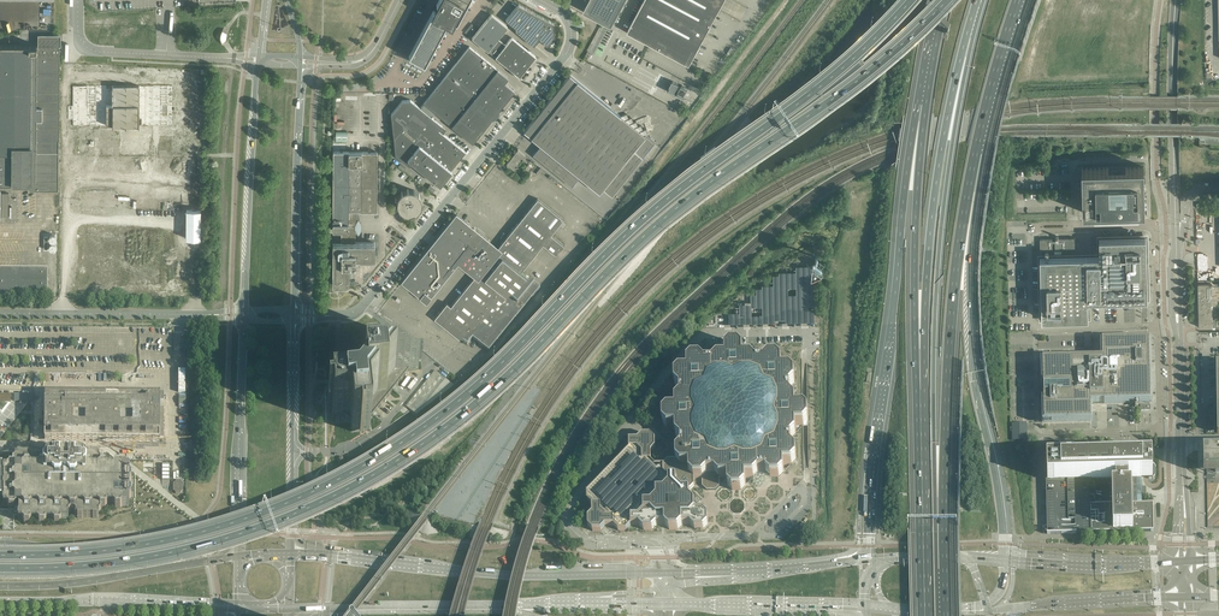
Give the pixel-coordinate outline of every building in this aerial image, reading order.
[(447,21),(451,23),(453,20),(457,22),(458,20),(460,15),(463,10),(468,0),(438,0),(436,4),(438,5),(438,6),(437,6),(437,5),(437,6),(436,6),(435,7),(435,8),(436,9),(436,10),(433,9),(409,55),(424,63),(428,57),(447,21)] [(585,9),(611,23),(616,15),(617,15),(618,15),(618,14),(619,13),(619,12),(619,11),(618,11),(623,0),(590,0),(585,9)] [(627,31),(650,43),(652,45),(655,46),(689,64),(703,38),(708,30),(710,26),(717,12),(718,10),(720,7),(724,0),(644,0),(627,31)] [(555,37),(554,23),(518,4),(506,19),(517,29),(516,30),(534,45),(536,43),(539,38),(544,42),(546,44),(548,45),(548,46),(555,37)] [(526,51),(511,38),(505,44),(498,38),(506,29),(507,27),(491,14),(472,38),(475,40),(480,44),(485,48),(490,52),(495,56),(500,60),(505,64),(510,68),(515,72),(519,76),(529,64),(531,62),(532,60),(536,56),(529,51),(527,49),(526,51)] [(471,23),(464,32),(470,36),(477,27),(471,23)] [(599,43),(606,30),(600,26),(593,39),(599,43)] [(38,45),(60,45),(60,46),(61,46),(61,34),(38,34),(38,45)] [(60,45),(38,45),(0,45),(0,184),(15,184),(15,181),(29,181),(29,190),(59,190),(59,140),(60,64),(60,46),(60,45)] [(446,75),(495,114),(495,113),(498,109),(499,109),(514,90),(504,82),(506,80),(508,77),(469,46),(446,75)] [(530,136),(541,145),(550,152),(580,176),(599,192),(603,187),(612,195),(642,157),(654,142),(645,134),(644,135),(641,132),(638,129),(632,125),(628,121),(623,118),(618,114),(613,110),(609,106),(605,103),(600,99),(595,95),(587,89),(570,74),(568,76),(566,79),(564,81),(536,116),(524,131),(530,136)] [(495,114),(446,75),(430,95),(423,103),(424,103),(420,107),(431,117),(433,114),(435,112),(472,142),(492,118),(491,118),(493,116),(495,114)] [(679,84),(672,80),(667,90),(673,94),(679,84)] [(74,281),(172,282),(173,86),(75,85),(74,281)] [(441,131),(438,130),(442,125),(431,117),(420,107),(410,99),(402,100),(391,114),(395,155),(409,166),(412,162),(413,161),(440,183),(464,153),(465,151),(463,149),(444,134),(443,133),(441,131)] [(533,155),(542,162),(544,160),(546,157),(548,154),(550,152),(541,145),(533,155)] [(523,158),(525,155),(519,150),(518,149),(512,156),(512,155),(512,156),(520,162),(521,160),(522,160),(523,158)] [(355,242),(355,210),(361,210),(361,211),(377,211),(377,210),(378,152),(377,152),(377,151),(362,151),(361,151),(361,152),(349,152),(349,151),(334,151),(333,151),(333,152),(333,225),(333,230),(341,230),(341,233),(341,242),(333,242),(332,242),(332,245),(332,284),(333,284),(339,284),(339,285),(339,286),(339,287),(340,288),(341,288),(341,287),(342,287),(342,286),(342,285),(342,284),(348,284),(349,284),(349,264),(351,264),(354,261),(354,259),(374,259),(375,258),(375,252),(376,252),(377,252),(378,251),(378,250),(377,249),(376,249),(375,249),(375,243),(374,243),(374,242),(355,242)] [(580,176),(550,152),(548,154),(546,157),(544,160),(542,162),(572,186),(580,176)] [(518,164),(520,162),(512,156),(506,163),(514,169),(516,166),(517,166),(518,164)] [(1115,211),(1145,211),(1144,166),(1125,167),(1125,165),(1109,166),(1109,167),(1082,168),(1082,183),(1078,183),(1078,198),(1082,198),(1083,212),(1115,211)] [(420,205),(420,201),(422,201),(422,199),(420,195),(419,193),(415,190),(413,190),(409,189),(407,189),(402,191),(401,192),(400,193),(398,196),(397,198),(397,202),(396,202),(395,202),(394,202),(394,203),(394,204),(395,205),(395,204),(396,204),(397,204),(399,208),(400,210),(403,213),(405,214),(410,214),(412,214),(416,212),(417,211),(420,207),(421,206),(420,205)] [(538,198),(498,248),(523,269),(543,244),(556,255),(564,245),(551,234),(563,219),(538,198)] [(402,282),(420,296),(420,297),(420,298),(426,302),(427,302),(431,297),(431,296),(430,295),(444,279),(444,278),(458,261),(467,268),(473,273),(472,274),(475,276),(451,306),(447,303),(434,318),(467,344),(472,338),(483,346),(488,351),(540,287),(521,272),(523,269),(498,248),(473,229),(474,228),(469,225),(456,215),(437,239),(438,240),(435,244),(432,248),(431,247),(402,282)] [(333,233),(333,242),(341,242),(341,233),(333,233)] [(1147,298),(1146,264),(1146,260),(1147,259),(1147,258),(1147,257),(1146,257),(1146,237),(1100,238),(1100,255),(1040,257),(1042,318),(1088,317),(1087,300),(1147,298)] [(1053,250),(1053,238),(1040,238),(1040,250),(1053,250)] [(1075,249),(1075,238),(1055,238),(1055,250),(1075,249)] [(48,269),(0,269),(0,297),(47,297),(48,269)] [(1212,315),(1211,299),(1211,284),(1212,284),(1212,283),(1212,282),(1211,282),(1211,283),(1198,283),(1199,327),(1218,326),(1217,315),(1212,315)] [(1212,283),(1212,284),(1211,284),(1211,299),(1217,299),(1218,299),(1218,283),(1212,283)] [(731,313),(741,305),(737,299),(726,308),(731,313)] [(374,415),(409,371),(418,370),(416,351),(407,352),(398,345),(397,336),(379,338),(380,347),(364,367),(363,367),(362,367),(361,368),(359,369),(358,369),(357,369),(356,369),(356,370),(355,371),(355,372),(355,373),(356,374),(356,375),(356,377),(355,377),(352,381),(340,397),(331,398),(333,416),(342,415),(342,416),(351,423),(352,432),(370,430),(369,421),(374,415)] [(1151,385),(1151,378),(1151,367),(1149,367),(1148,341),(1102,342),(1103,360),(1043,361),(1045,422),(1091,421),(1090,404),(1150,402),(1149,385),(1151,385)] [(796,458),(796,450),(795,450),(791,446),(791,437),(795,433),(796,433),(796,425),(803,425),(803,426),(808,426),(808,420),(808,411),(807,411),(807,405),(803,405),(803,406),(795,407),(795,399),(794,399),(790,395),(790,386),(794,382),(795,382),(795,373),(794,373),(790,369),(790,368),(782,369),(782,361),(781,361),(777,357),(777,356),(768,356),(768,357),(764,361),(755,361),(751,357),(751,356),(743,357),(743,349),(742,349),(738,345),(738,344),(729,344),(729,345),(726,348),(725,348),(725,357),(717,357),(717,358),(713,362),(704,362),(700,358),(700,357),(691,358),(687,363),(687,370),(679,371),(675,376),(674,376),(674,384),(675,384),(679,388),(679,397),(675,401),(675,409),(667,409),(667,410),(663,414),(662,414),(662,423),(663,423),(667,427),(667,428),(675,427),(675,435),(676,435),(680,439),(680,448),(676,452),(676,460),(668,460),(668,461),(664,465),(655,465),(651,461),(651,453),(655,448),(656,448),(655,440),(650,436),(650,435),(642,435),(642,436),(638,440),(629,440),(629,449),(588,492),(587,492),(587,501),(588,501),(592,505),(592,513),(588,518),(587,518),(588,526),(593,530),(593,531),(601,531),(601,530),(605,526),(614,526),(618,530),(618,531),(627,530),(631,525),(639,525),(644,529),(644,530),(652,530),(652,529),(656,525),(665,525),(669,529),(669,530),(678,529),(682,524),(690,524),(695,528),(695,529),(703,529),(703,528),(707,524),(708,524),(708,515),(707,515),(703,511),(703,510),(695,511),(695,503),(694,503),(694,502),(691,499),(690,499),(690,490),(694,486),(695,486),(695,478),(702,478),(702,477),(703,477),(704,477),(705,477),(706,477),(706,476),(707,476),(707,475),(707,474),(706,474),(706,473),(715,473),(719,477),(719,478),(727,477),(727,485),(728,485),(732,489),(732,490),(741,490),(741,489),(745,485),(746,485),(746,477),(753,477),(753,476),(757,472),(766,472),(770,476),(770,477),(779,476),(783,471),(784,471),(784,464),(791,463),(796,458)] [(416,415),(454,385),(435,370),(406,407),(416,415)] [(31,396),(22,396),(21,443),(31,443),(31,396)] [(45,444),(73,444),(75,444),(160,445),(160,441),(164,441),(164,402),(161,402),(161,398),(46,397),(45,412),(45,444)] [(1142,490),(1141,480),(1152,479),(1152,460),(1089,461),(1088,444),(1045,445),(1047,533),(1047,534),(1154,531),(1153,504),(1142,504),(1142,494),(1144,494),(1144,490),(1142,490)] [(74,455),(73,455),(70,455),(69,456),(68,456),(68,455),(67,455),(63,455),(62,455),(62,456),(61,456),(60,455),(55,455),(54,456),(53,456),(53,455),(52,455),(48,455),(37,455),(33,454),(33,455),(22,455),(22,454),(17,454),(17,455),(17,458),(16,458),(15,459),(14,461),(13,461),(13,464),(9,464),(9,465),(7,467),(7,468),(0,468),(0,495),(4,495),(4,499),(3,499),(3,503),(4,503),(4,504),(7,505),(9,507),(9,508),(14,508),(14,507),(16,505),(17,505),(17,504),(19,504),(19,514),(18,514),(18,518),(19,518),(19,519),(22,519),(22,520),(23,520),(24,522),(24,523),(29,523),(29,522),(31,520),(38,520),(39,522),(39,523),(45,523),(45,522),(46,521),(53,521),(55,522),(55,523),(60,523),(60,522),(61,521),(62,521),(62,519),(67,519),(67,514),(69,514),(69,513),(71,512),(74,512),(76,513),(76,514),(77,514),(77,517),(78,517),(78,518),(82,518),(82,517),(93,517),(93,518),(97,518),(97,517),(98,517),(98,514),(99,514),(99,513),(101,512),(102,512),(102,508),(105,508),(105,507),(107,506),(108,506),(108,504),(113,504),(113,506),(114,506),(115,507),(115,509),(120,509),(120,508),(122,506),(123,506),(123,504),(128,504),(128,499),(130,499),(130,498),(131,497),(132,497),(132,492),(131,492),(130,490),(130,489),(128,489),(128,484),(130,484),(130,483),(131,482),(132,482),(132,477),(131,477),(130,475),(130,474),(128,474),(128,469),(123,469),(123,467),(121,466),(121,465),(115,465),(115,466),(114,467),(113,467),(113,469),(108,469),(108,467),(107,467),(105,466),(105,464),(105,465),(102,465),(101,465),(101,462),(102,462),(102,461),(101,461),(99,459),(98,459),(98,456),(98,455),(93,455),(93,456),(82,456),(82,455),(78,455),(78,456),(77,456),(76,456),(75,455),(74,455)] [(1215,454),(1215,455),(1204,455),(1205,475),(1207,475),(1207,479),(1207,482),(1218,482),(1218,454),(1215,454)] [(183,491),(183,483),(184,483),(183,483),(181,481),(181,480),(176,480),(176,481),(174,483),(174,491),(176,493),(176,494),(181,494),(181,493),(183,491),(184,491),(183,491)] [(807,492),(796,492),(796,517),(807,517),(807,492)]
